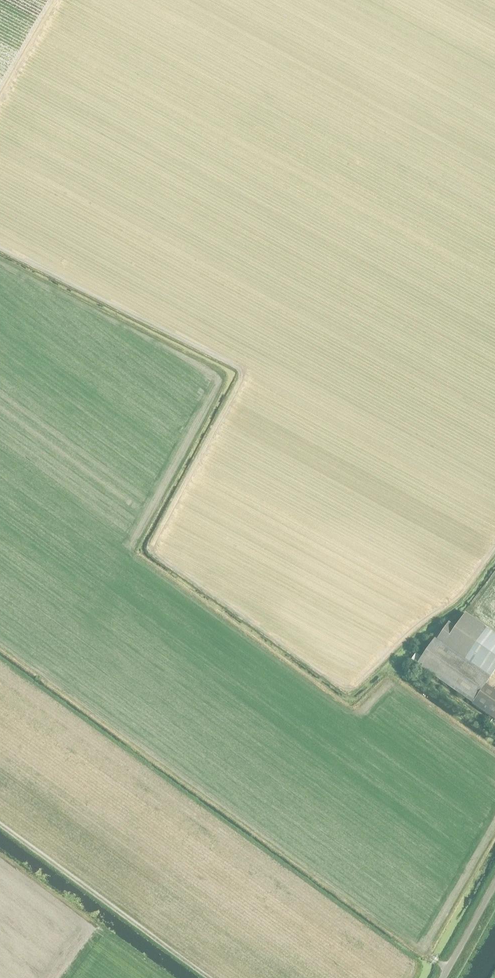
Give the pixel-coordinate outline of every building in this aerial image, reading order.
[(437,640),(491,677),(494,671),(494,634),(465,613),(456,626),(449,622),(437,640)] [(417,664),(472,703),(472,704),(494,719),(494,691),(486,685),(491,677),(437,640),(435,639),(417,664)]
